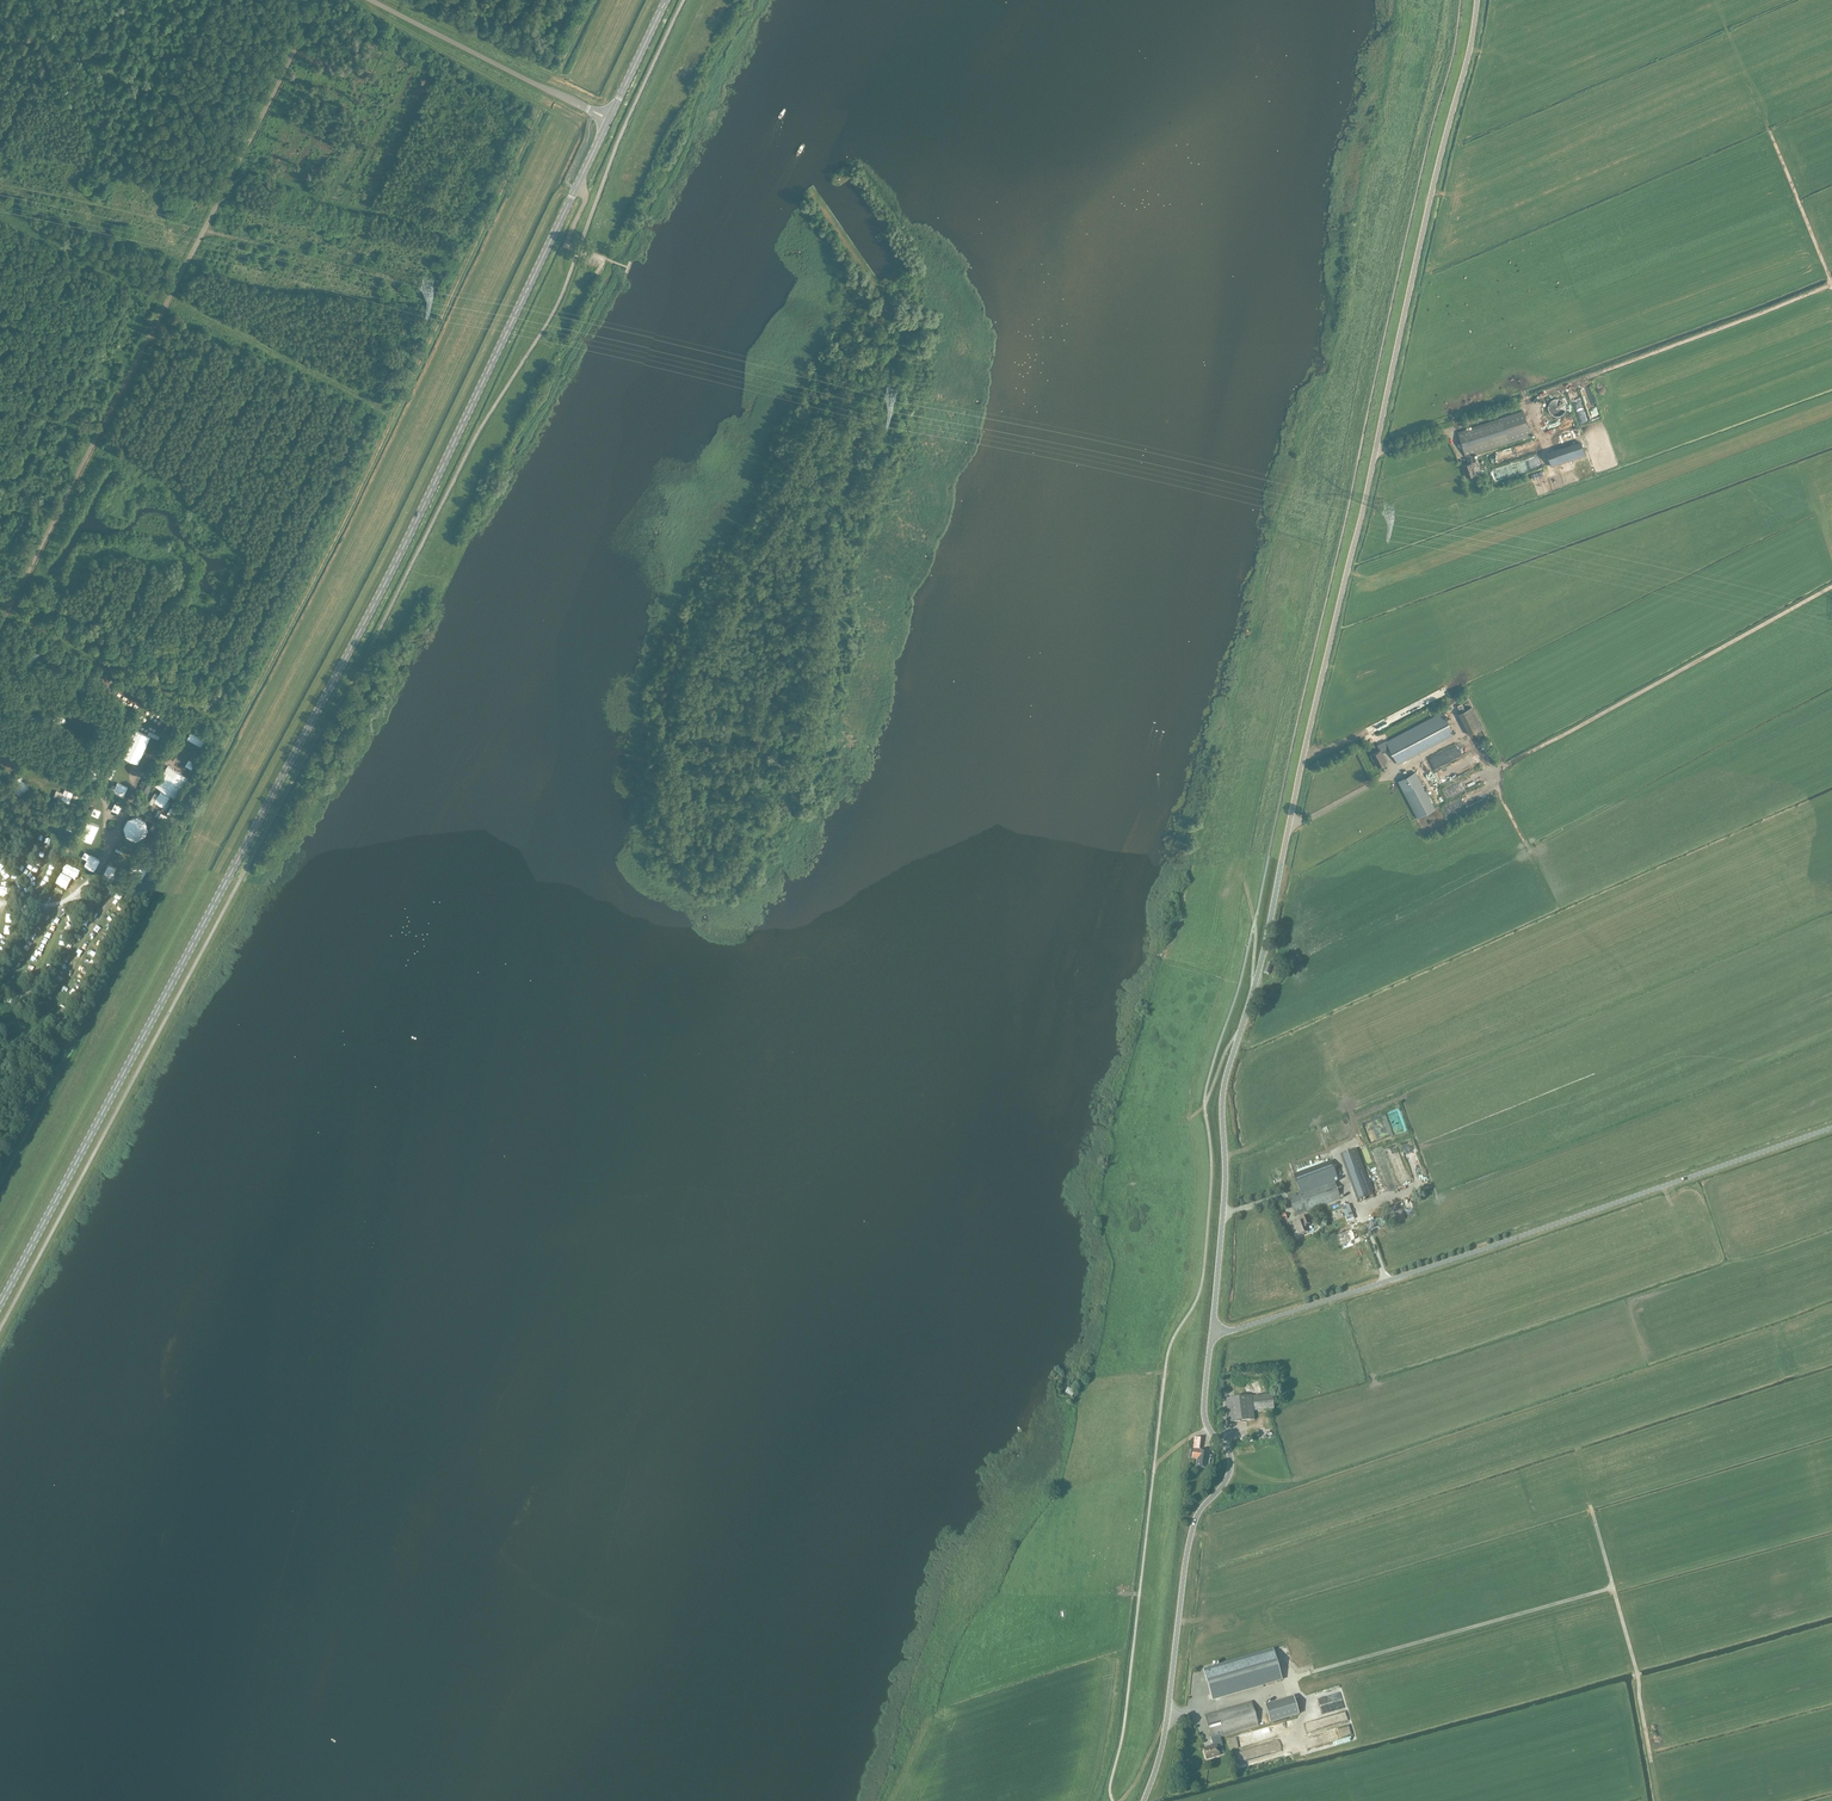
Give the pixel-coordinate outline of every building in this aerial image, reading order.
[(1579,386),(1590,420),(1600,417),(1589,383),(1579,386)] [(1548,406),(1548,407),(1548,408),(1548,409),(1549,410),(1549,412),(1550,412),(1550,413),(1551,414),(1552,414),(1552,415),(1554,415),(1555,416),(1556,416),(1557,416),(1558,416),(1559,416),(1560,416),(1561,415),(1562,415),(1563,414),(1564,413),(1565,412),(1565,411),(1566,410),(1566,409),(1566,408),(1566,407),(1566,406),(1566,405),(1566,404),(1565,403),(1565,402),(1564,401),(1563,400),(1562,399),(1561,399),(1560,399),(1560,398),(1558,398),(1557,398),(1556,398),(1555,398),(1553,399),(1552,400),(1551,400),(1551,401),(1550,401),(1550,402),(1549,402),(1549,403),(1549,404),(1548,405),(1548,406)] [(1584,407),(1574,409),(1575,416),(1585,415),(1584,407)] [(1523,410),(1503,417),(1457,432),(1465,457),(1467,456),(1469,463),(1471,462),(1472,463),(1476,461),(1474,456),(1480,455),(1479,452),(1531,435),(1523,410)] [(1569,433),(1576,431),(1574,422),(1562,426),(1563,430),(1568,428),(1569,433)] [(1581,439),(1545,452),(1550,467),(1586,454),(1581,439)] [(1538,441),(1489,454),(1491,463),(1540,450),(1538,441)] [(1471,462),(1469,463),(1463,465),(1466,476),(1475,473),(1472,463),(1471,462)] [(1492,469),(1494,478),(1515,472),(1514,469),(1517,468),(1515,462),(1492,469)] [(1471,707),(1458,713),(1469,735),(1482,728),(1471,707)] [(1381,749),(1382,753),(1390,748),(1398,764),(1450,737),(1450,738),(1454,736),(1453,735),(1454,734),(1443,711),(1386,741),(1386,740),(1377,745),(1380,750),(1381,749)] [(142,745),(147,746),(148,737),(140,736),(139,741),(143,741),(142,745)] [(1381,749),(1380,750),(1371,755),(1374,762),(1375,762),(1377,766),(1382,764),(1382,763),(1387,761),(1382,753),(1381,749)] [(1429,759),(1443,753),(1441,749),(1437,750),(1437,752),(1428,756),(1429,759)] [(1415,772),(1399,780),(1418,817),(1434,809),(1415,772)] [(1471,776),(1444,789),(1448,797),(1475,785),(1471,776)] [(152,782),(146,779),(141,789),(147,792),(152,782)] [(1480,787),(1454,800),(1458,807),(1484,794),(1480,787)] [(80,904),(77,910),(88,915),(91,909),(80,904)] [(1272,965),(1267,963),(1263,972),(1269,974),(1272,965)] [(1342,1155),(1359,1200),(1373,1195),(1356,1149),(1342,1155)] [(1386,1164),(1381,1150),(1375,1152),(1380,1166),(1386,1164)] [(1298,1215),(1306,1212),(1341,1199),(1334,1180),(1288,1196),(1295,1216),(1298,1215)] [(1349,1205),(1342,1208),(1348,1222),(1355,1219),(1349,1205)] [(1278,1216),(1280,1222),(1286,1219),(1284,1213),(1278,1216)] [(1300,1218),(1301,1222),(1294,1225),(1296,1229),(1299,1235),(1309,1232),(1306,1225),(1310,1224),(1307,1216),(1300,1218)] [(1336,1236),(1339,1245),(1354,1239),(1352,1233),(1351,1231),(1336,1236)] [(1072,1389),(1069,1388),(1067,1390),(1066,1393),(1069,1395),(1072,1396),(1074,1394),(1075,1391),(1072,1389)] [(1272,1394),(1253,1396),(1254,1411),(1274,1409),(1272,1394)] [(1252,1396),(1226,1399),(1229,1423),(1255,1420),(1252,1396)] [(1194,1437),(1193,1448),(1202,1449),(1203,1438),(1194,1437)] [(1210,1452),(1199,1450),(1190,1448),(1188,1458),(1198,1459),(1196,1467),(1207,1469),(1210,1452)] [(1204,1671),(1212,1699),(1281,1679),(1273,1651),(1204,1671)] [(1295,1697),(1266,1705),(1271,1723),(1300,1714),(1295,1697)] [(1219,1756),(1217,1747),(1223,1746),(1221,1737),(1259,1726),(1251,1701),(1204,1715),(1213,1746),(1203,1749),(1206,1759),(1219,1756)] [(1311,1720),(1330,1715),(1328,1709),(1310,1715),(1311,1720)] [(1349,1726),(1304,1735),(1306,1746),(1344,1739),(1344,1742),(1354,1740),(1353,1733),(1350,1733),(1349,1726)] [(1243,1745),(1242,1735),(1231,1737),(1232,1746),(1243,1745)] [(1278,1740),(1234,1751),(1236,1760),(1280,1749),(1278,1740)]
